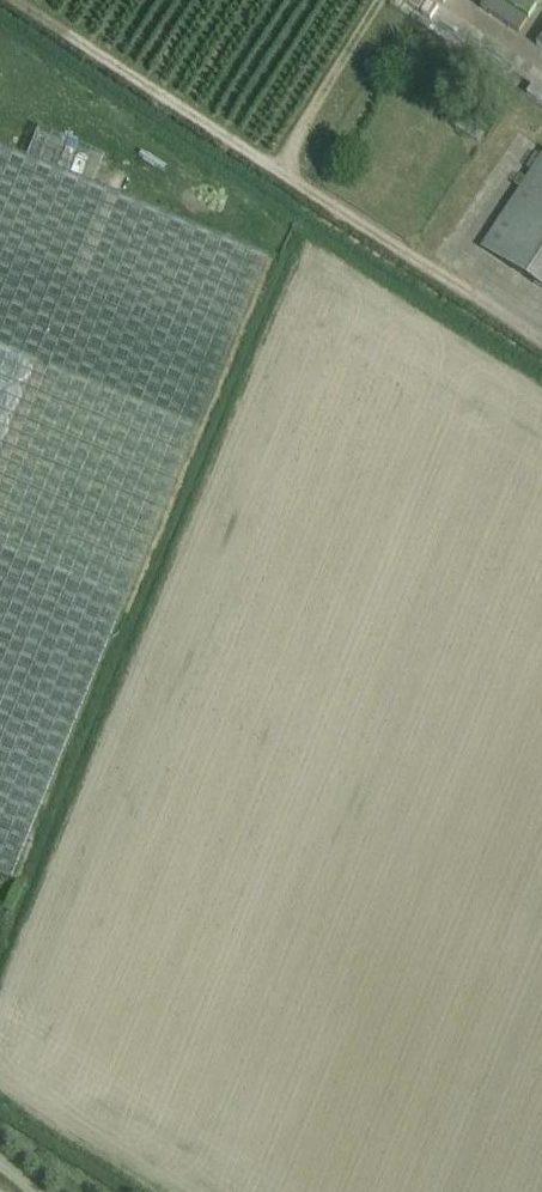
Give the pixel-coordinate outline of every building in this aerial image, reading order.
[(479,141),(489,132),(477,120),(467,129),(479,141)] [(12,880),(267,258),(92,186),(105,155),(38,127),(25,159),(0,148),(0,875),(12,880)] [(528,180),(483,248),(541,288),(541,159),(528,180)]
